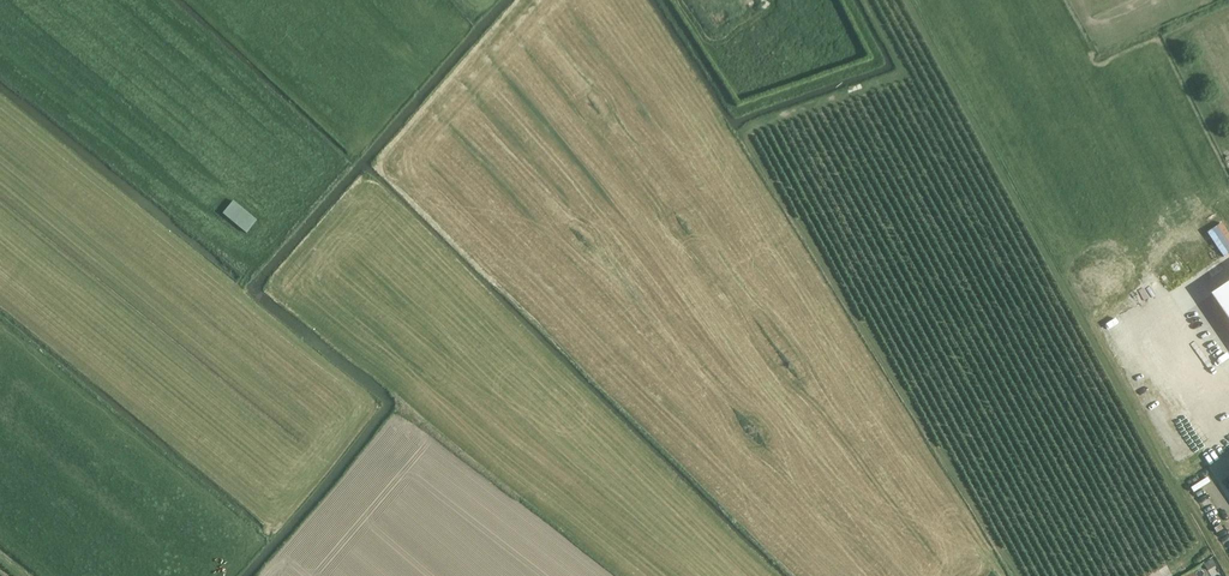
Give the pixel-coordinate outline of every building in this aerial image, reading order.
[(247,234),(257,221),(234,201),(223,214),(247,234)] [(1218,354),(1228,372),(1228,348),(1218,354)] [(1216,566),(1212,559),(1204,564),(1208,571),(1216,566)]
